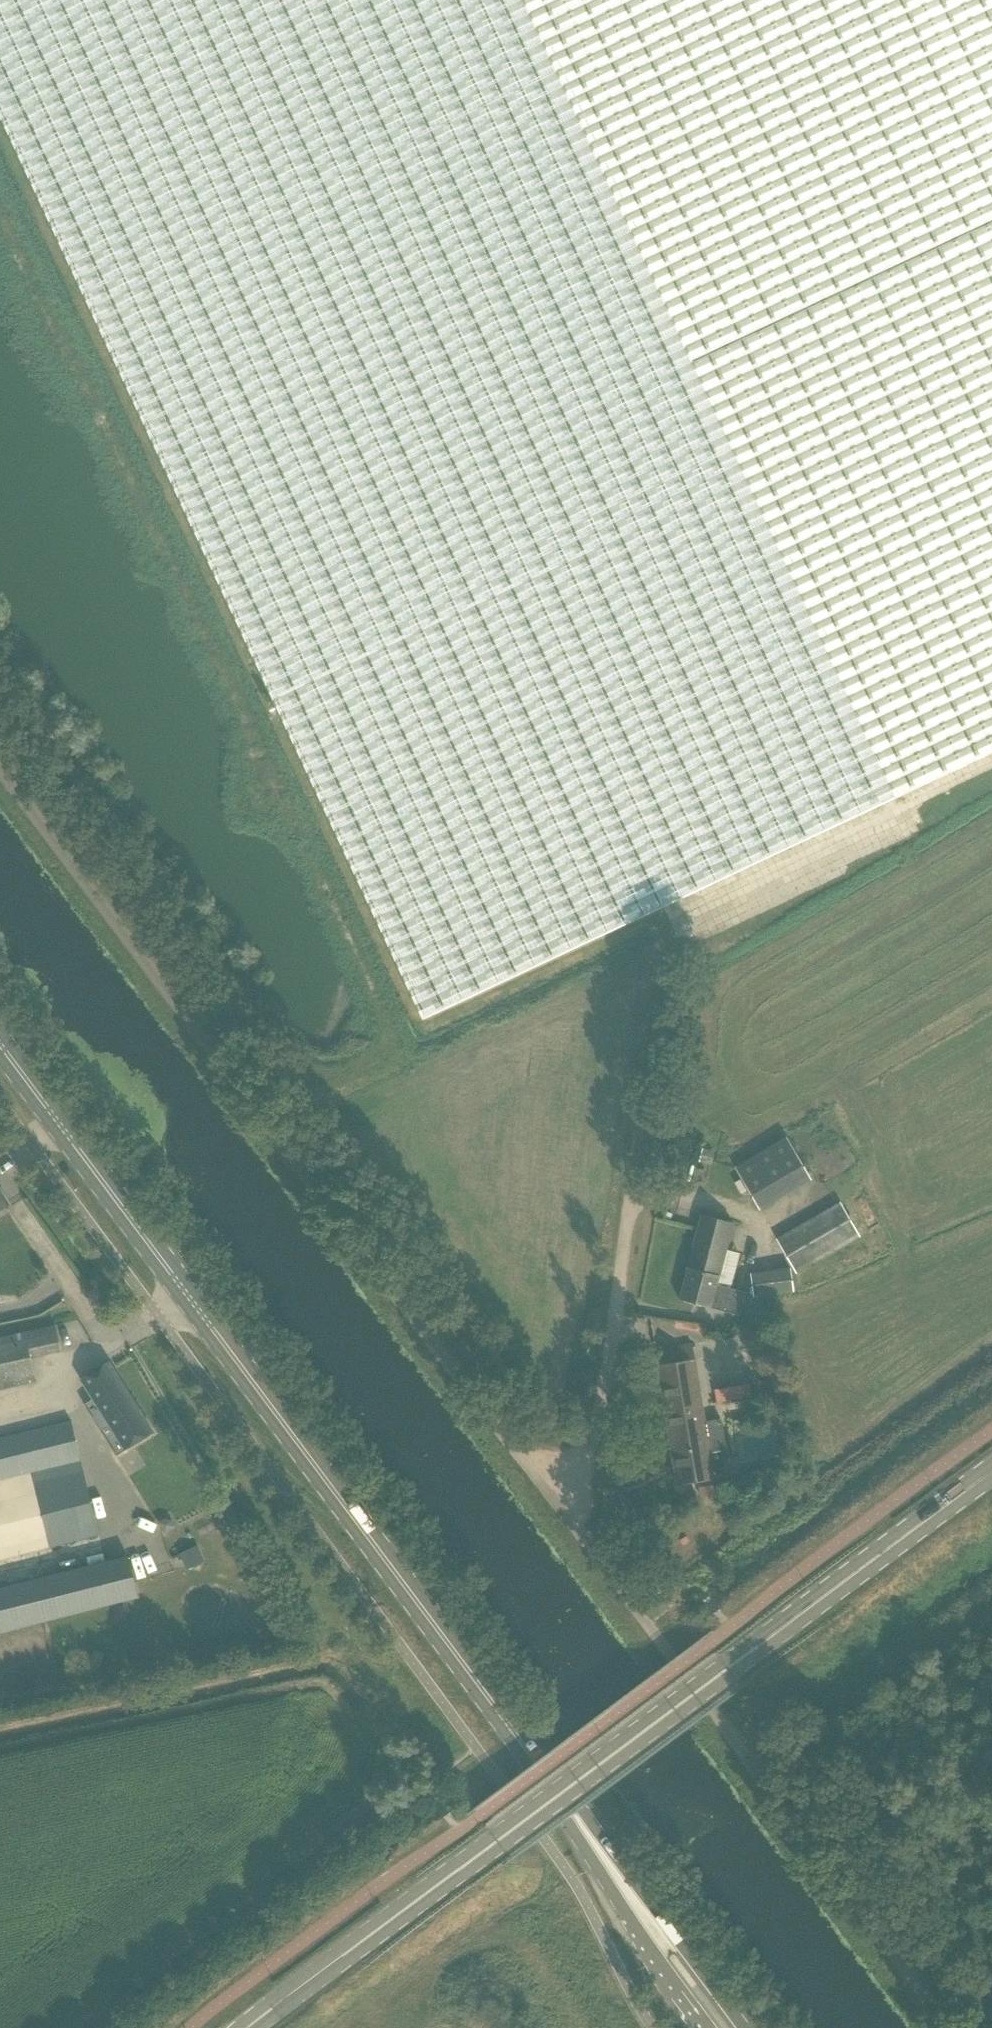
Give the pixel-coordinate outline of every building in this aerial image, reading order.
[(423,1019),(991,753),(991,0),(0,0),(0,116),(423,1019)] [(789,1135),(735,1163),(759,1207),(812,1179),(789,1135)] [(10,1205),(0,1189),(0,1211),(10,1205)] [(840,1202),(775,1239),(795,1274),(860,1237),(840,1202)] [(745,1293),(715,1285),(731,1223),(702,1215),(679,1300),(739,1316),(745,1293)] [(754,1297),(793,1291),(789,1265),(750,1271),(754,1297)] [(16,1386),(36,1381),(30,1358),(61,1351),(60,1343),(56,1326),(24,1333),(0,1338),(0,1389),(16,1386)] [(656,1351),(664,1399),(663,1399),(677,1485),(713,1479),(708,1452),(724,1449),(720,1421),(704,1424),(691,1345),(656,1351)] [(80,1379),(93,1399),(84,1405),(116,1456),(153,1433),(108,1362),(80,1379)] [(714,1388),(716,1400),(742,1396),(740,1385),(714,1388)] [(98,1534),(71,1422),(0,1439),(0,1558),(98,1534)] [(165,1519),(159,1523),(165,1532),(174,1526),(171,1521),(165,1519)] [(181,1551),(187,1565),(204,1559),(198,1545),(181,1551)] [(128,1557),(0,1589),(0,1631),(137,1596),(128,1557)]
